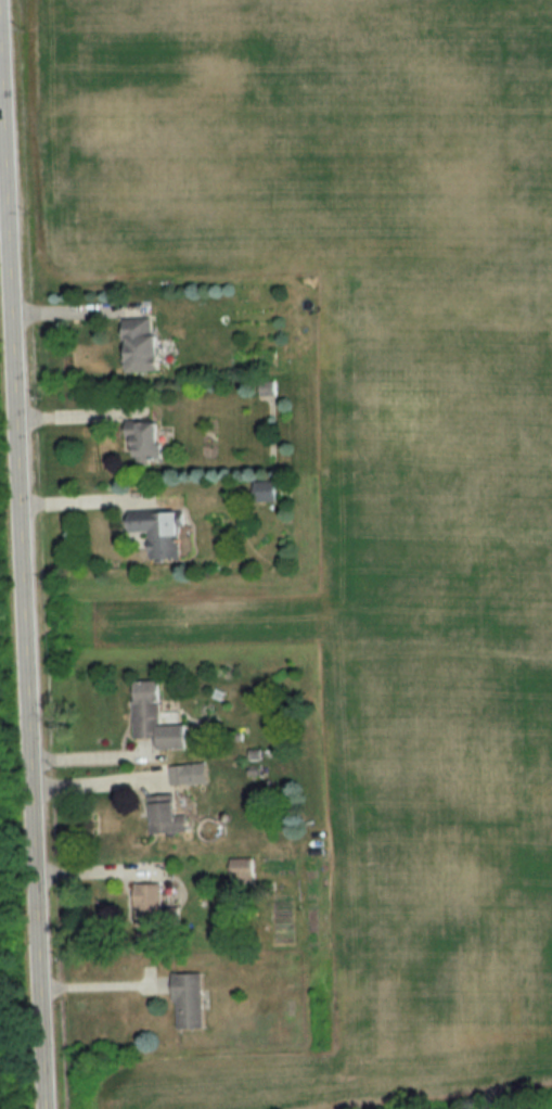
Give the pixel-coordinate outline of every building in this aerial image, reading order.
[(158,371),(156,333),(152,333),(151,317),(122,318),(122,339),(126,339),(127,372),(158,371)] [(259,396),(274,395),(273,379),(258,380),(259,396)] [(158,419),(125,421),(126,440),(134,440),(135,462),(160,461),(158,419)] [(275,502),(274,479),(253,480),(254,503),(275,502)] [(179,556),(178,509),(128,510),(129,531),(148,531),(149,557),(179,556)] [(159,738),(159,748),(189,748),(189,725),(161,725),(161,681),(135,681),(135,738),(159,738)] [(171,784),(208,784),(208,765),(171,765),(171,784)] [(150,796),(152,835),(191,833),(190,815),(179,816),(178,795),(150,796)] [(178,907),(162,907),(162,883),(137,883),(137,943),(178,943),(178,907)] [(176,973),(176,1029),(204,1029),(204,973),(176,973)]
